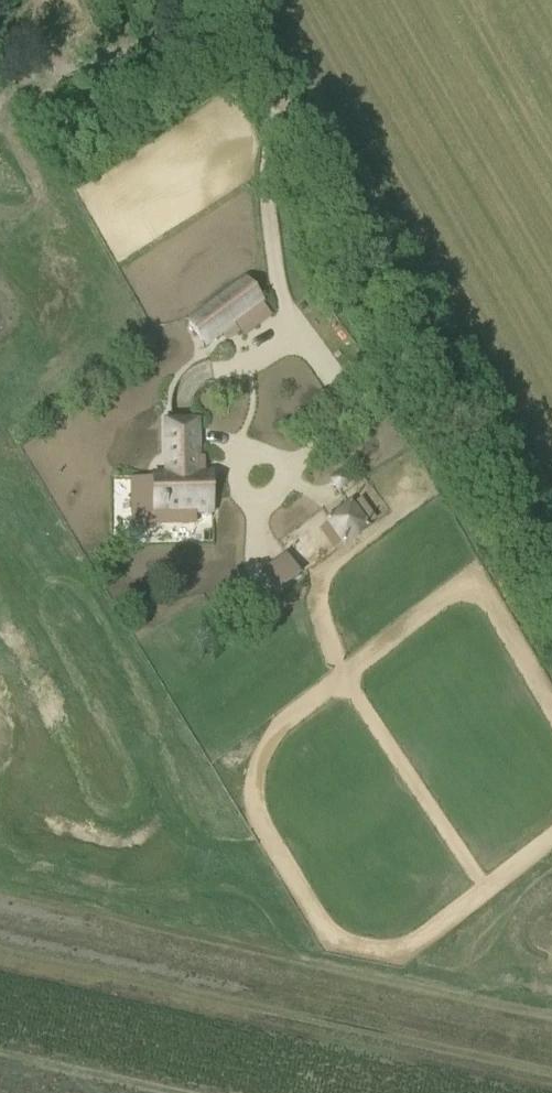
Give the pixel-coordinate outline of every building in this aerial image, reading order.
[(263,305),(244,281),(243,282),(186,325),(201,345),(204,349),(261,307),(263,305)] [(198,422),(163,423),(163,425),(163,472),(152,472),(153,523),(197,523),(196,515),(213,515),(212,478),(199,478),(198,422)] [(341,470),(328,480),(337,492),(350,483),(341,470)] [(351,501),(324,521),(343,549),(371,529),(351,501)] [(266,568),(282,589),(303,574),(287,553),(266,568)]
